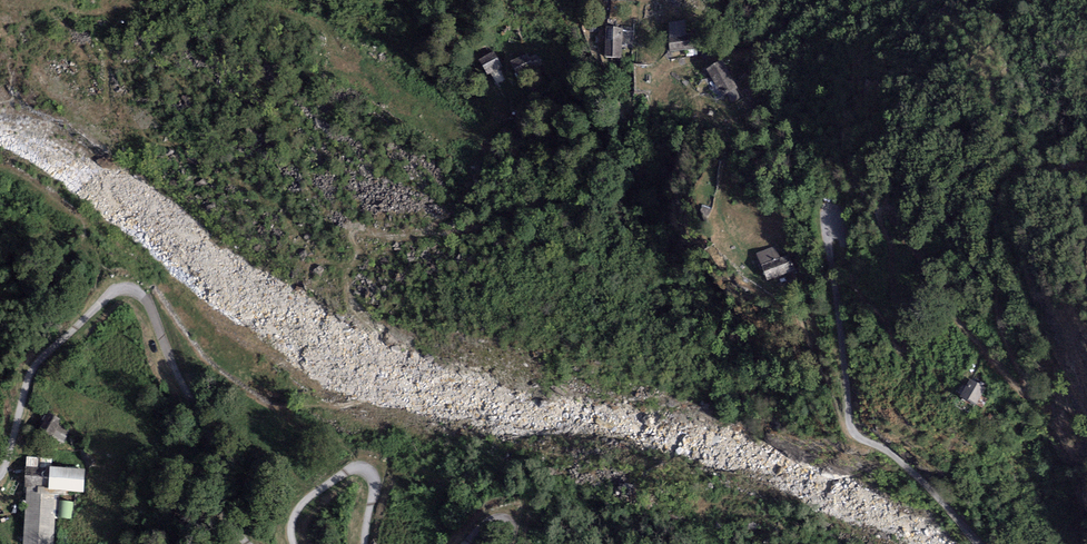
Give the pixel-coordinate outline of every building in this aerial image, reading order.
[(686,22),(667,24),(670,51),(697,49),(696,36),(687,36),(686,22)] [(623,28),(607,27),(605,56),(621,57),(623,28)] [(494,50),(479,60),(487,74),(503,65),(494,50)] [(516,76),(534,68),(527,52),(509,61),(516,76)] [(720,61),(707,69),(717,85),(710,89),(717,99),(725,94),(731,105),(743,98),(737,88),(746,82),(739,72),(730,77),(720,61)] [(709,217),(712,209),(702,205),(699,213),(709,217)] [(776,246),(756,254),(768,282),(796,271),(789,256),(781,259),(776,246)] [(986,387),(970,378),(960,396),(976,404),(981,395),(986,387)] [(983,408),(988,399),(981,395),(976,404),(983,408)] [(53,435),(65,442),(70,433),(58,426),(61,420),(50,413),(40,430),(51,437),(53,435)] [(57,490),(49,490),(50,466),(53,467),(53,458),(26,457),(25,488),(27,488),(24,543),(55,543),(57,490)] [(57,490),(84,492),(85,469),(53,467),(50,466),(49,490),(57,490)] [(59,517),(72,518),(74,502),(61,500),(59,517)]
